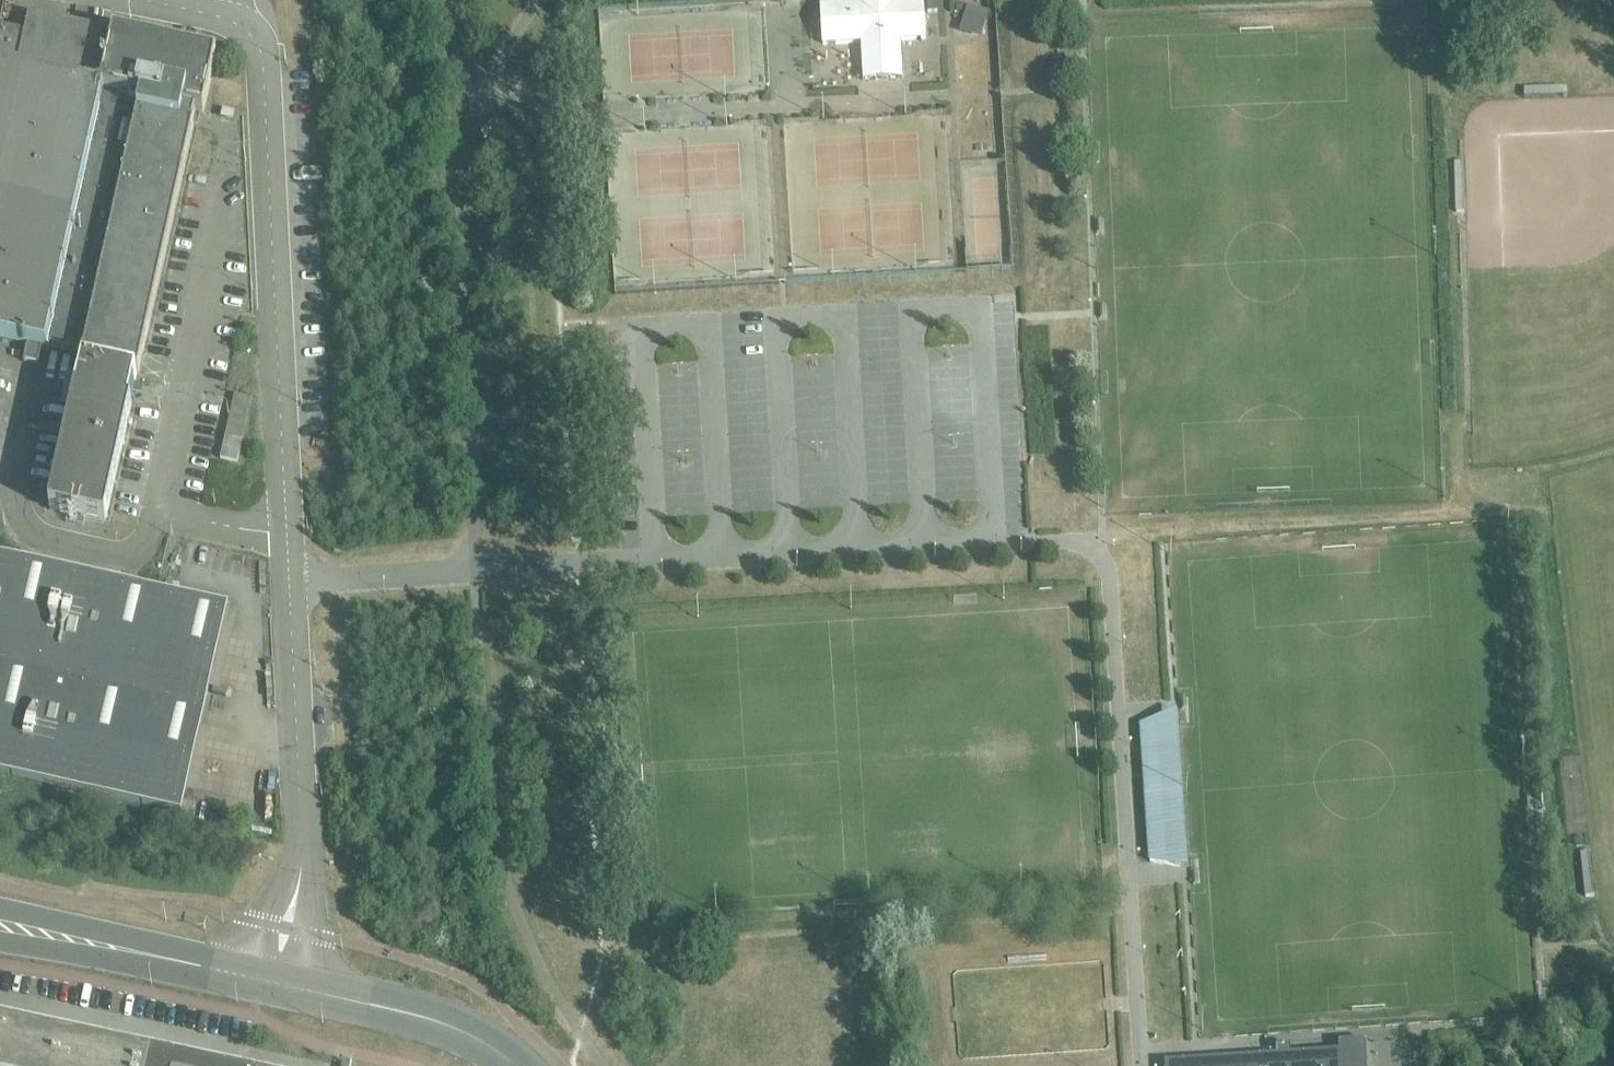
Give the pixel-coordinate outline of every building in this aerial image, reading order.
[(901,69),(899,39),(925,38),(923,0),(910,0),(820,5),(822,44),(860,42),(863,80),(901,78),(901,69)] [(967,6),(962,21),(983,28),(988,12),(967,6)] [(27,344),(42,347),(46,348),(83,356),(82,361),(79,376),(75,393),(74,398),(71,409),(68,426),(67,430),(49,507),(66,511),(85,516),(105,520),(127,427),(129,419),(132,405),(131,405),(134,392),(136,393),(139,384),(136,383),(138,374),(144,346),(193,125),(196,113),(202,115),(204,109),(215,55),(174,46),(165,44),(113,32),(112,34),(64,23),(28,15),(24,34),(11,31),(0,29),(0,338),(27,344)] [(233,401),(231,406),(228,422),(220,457),(237,461),(242,440),(251,397),(234,393),(233,401)] [(180,812),(227,607),(0,556),(0,772),(180,812)] [(1180,714),(1142,716),(1148,864),(1187,862),(1180,714)] [(0,1021),(0,1065),(210,1065),(0,1021)] [(1364,1040),(1338,1041),(1339,1050),(1290,1053),(1289,1045),(1276,1045),(1276,1054),(1164,1061),(1165,1065),(1366,1065),(1364,1040)]
